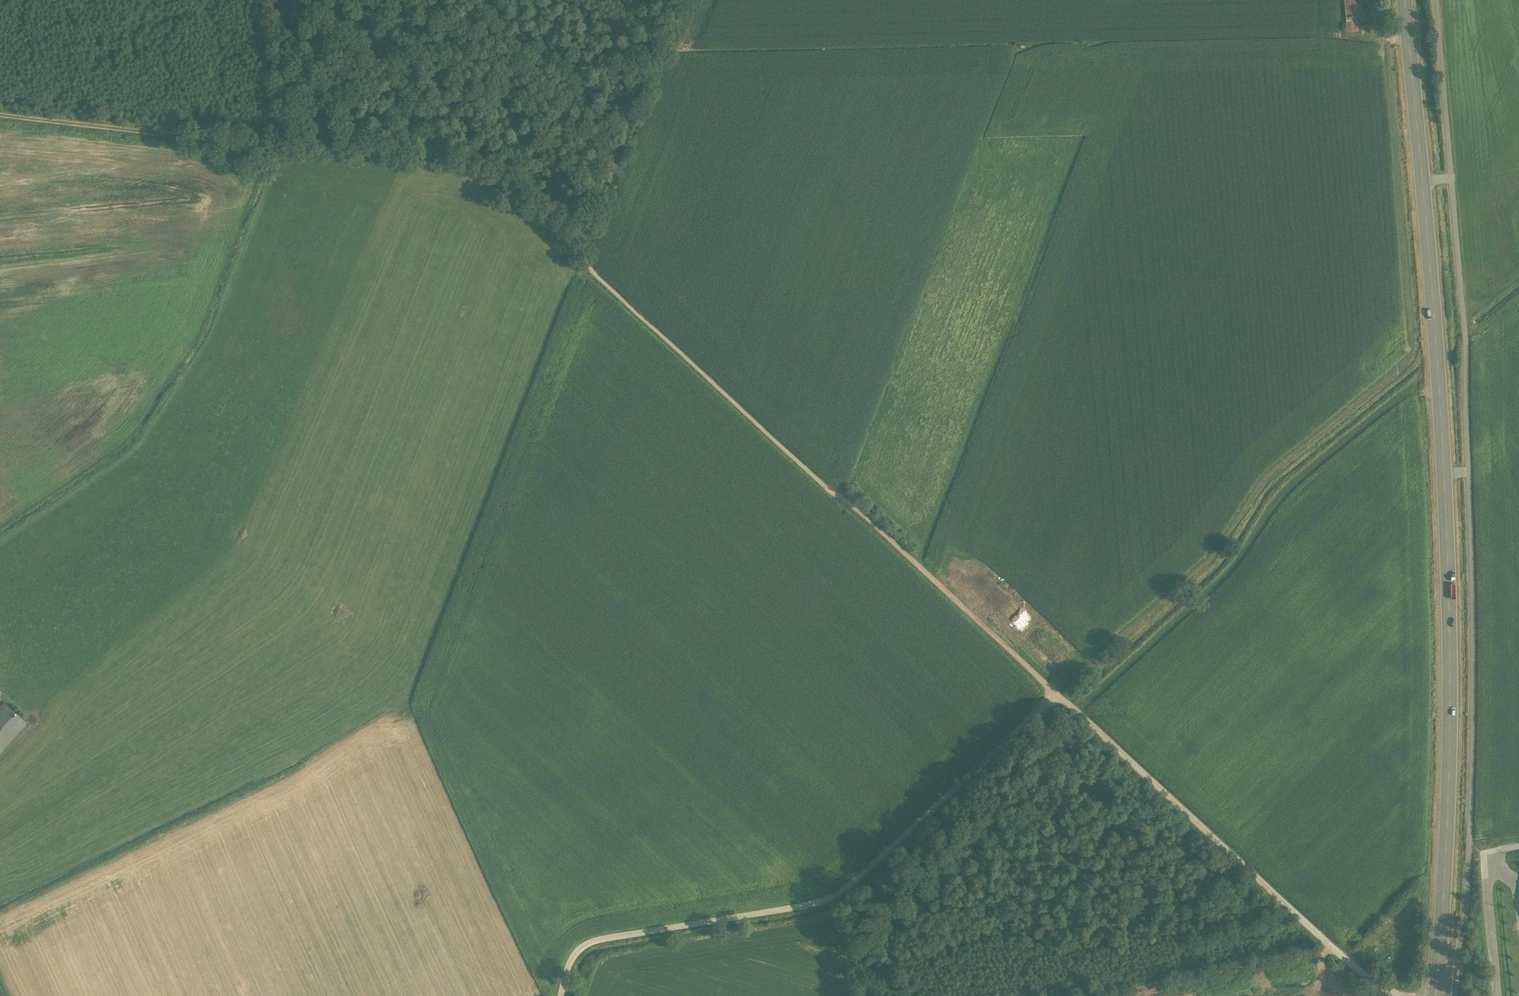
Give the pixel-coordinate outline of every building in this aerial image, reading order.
[(1347,33),(1357,32),(1354,0),(1344,0),(1347,33)] [(0,706),(0,753),(27,724),(28,723),(22,717),(4,701),(0,706)] [(1509,951),(1518,949),(1518,938),(1507,941),(1509,951)]
